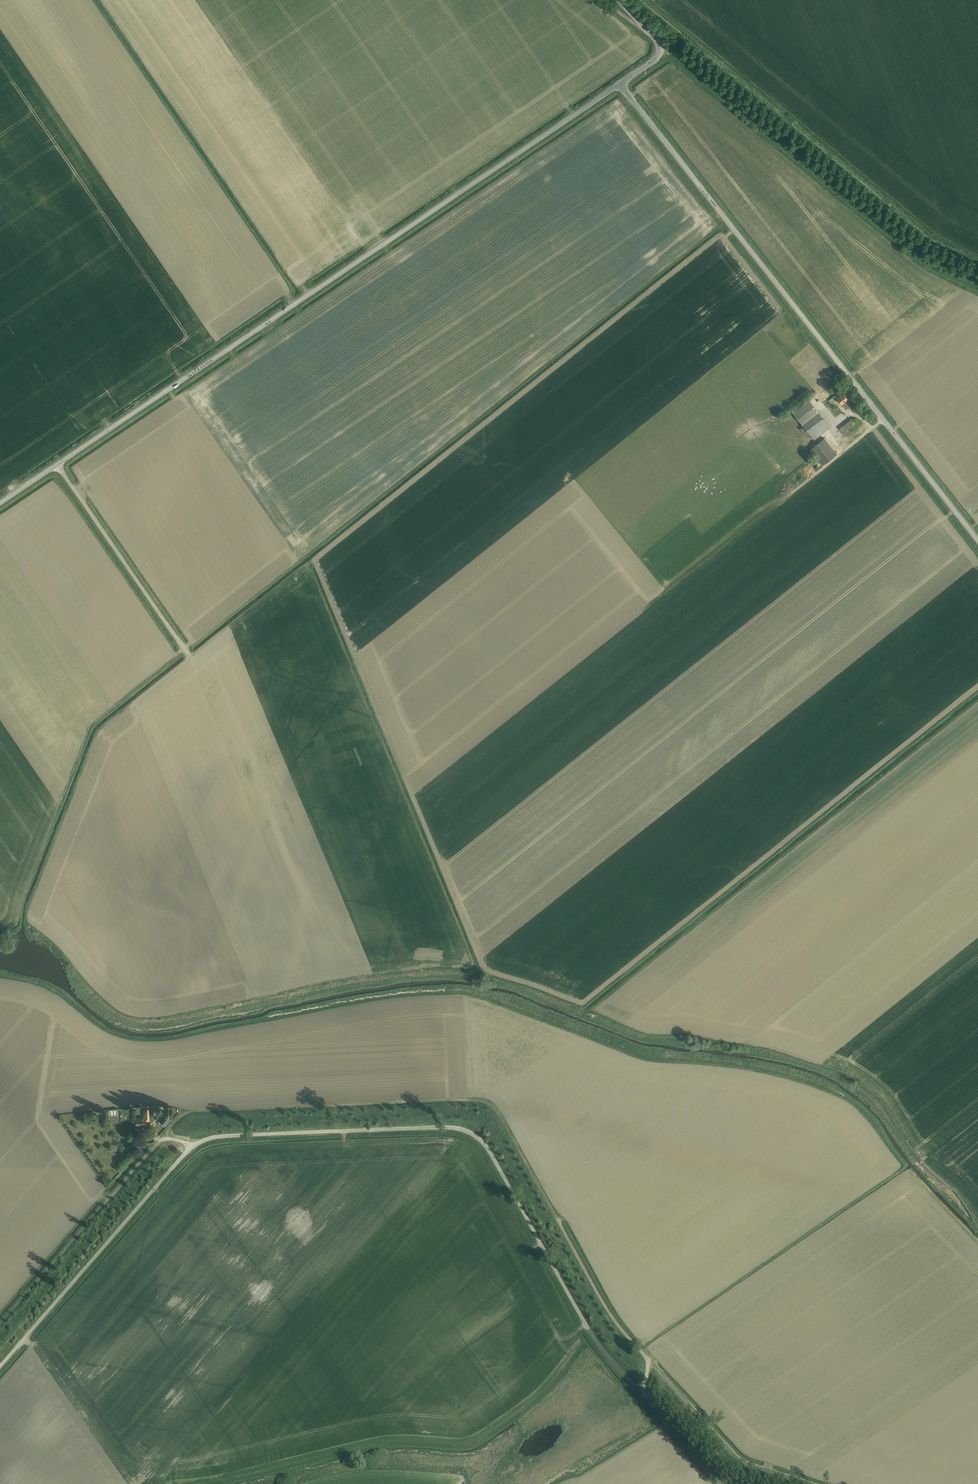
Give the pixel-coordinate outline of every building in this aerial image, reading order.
[(842,404),(848,399),(844,393),(840,396),(839,395),(836,397),(835,395),(829,400),(832,403),(838,399),(842,404)] [(793,412),(804,427),(800,430),(805,436),(809,433),(814,440),(830,427),(819,412),(809,399),(793,412)] [(847,430),(855,424),(851,419),(839,428),(844,435),(848,431),(847,430)] [(823,465),(837,454),(825,438),(810,449),(823,465)] [(144,1118),(136,1118),(136,1125),(146,1126),(146,1118),(149,1118),(149,1109),(146,1109),(146,1113),(143,1113),(143,1115),(144,1114),(144,1118)] [(165,1125),(172,1117),(165,1112),(164,1114),(158,1109),(156,1112),(160,1115),(161,1116),(159,1119),(165,1125)]
